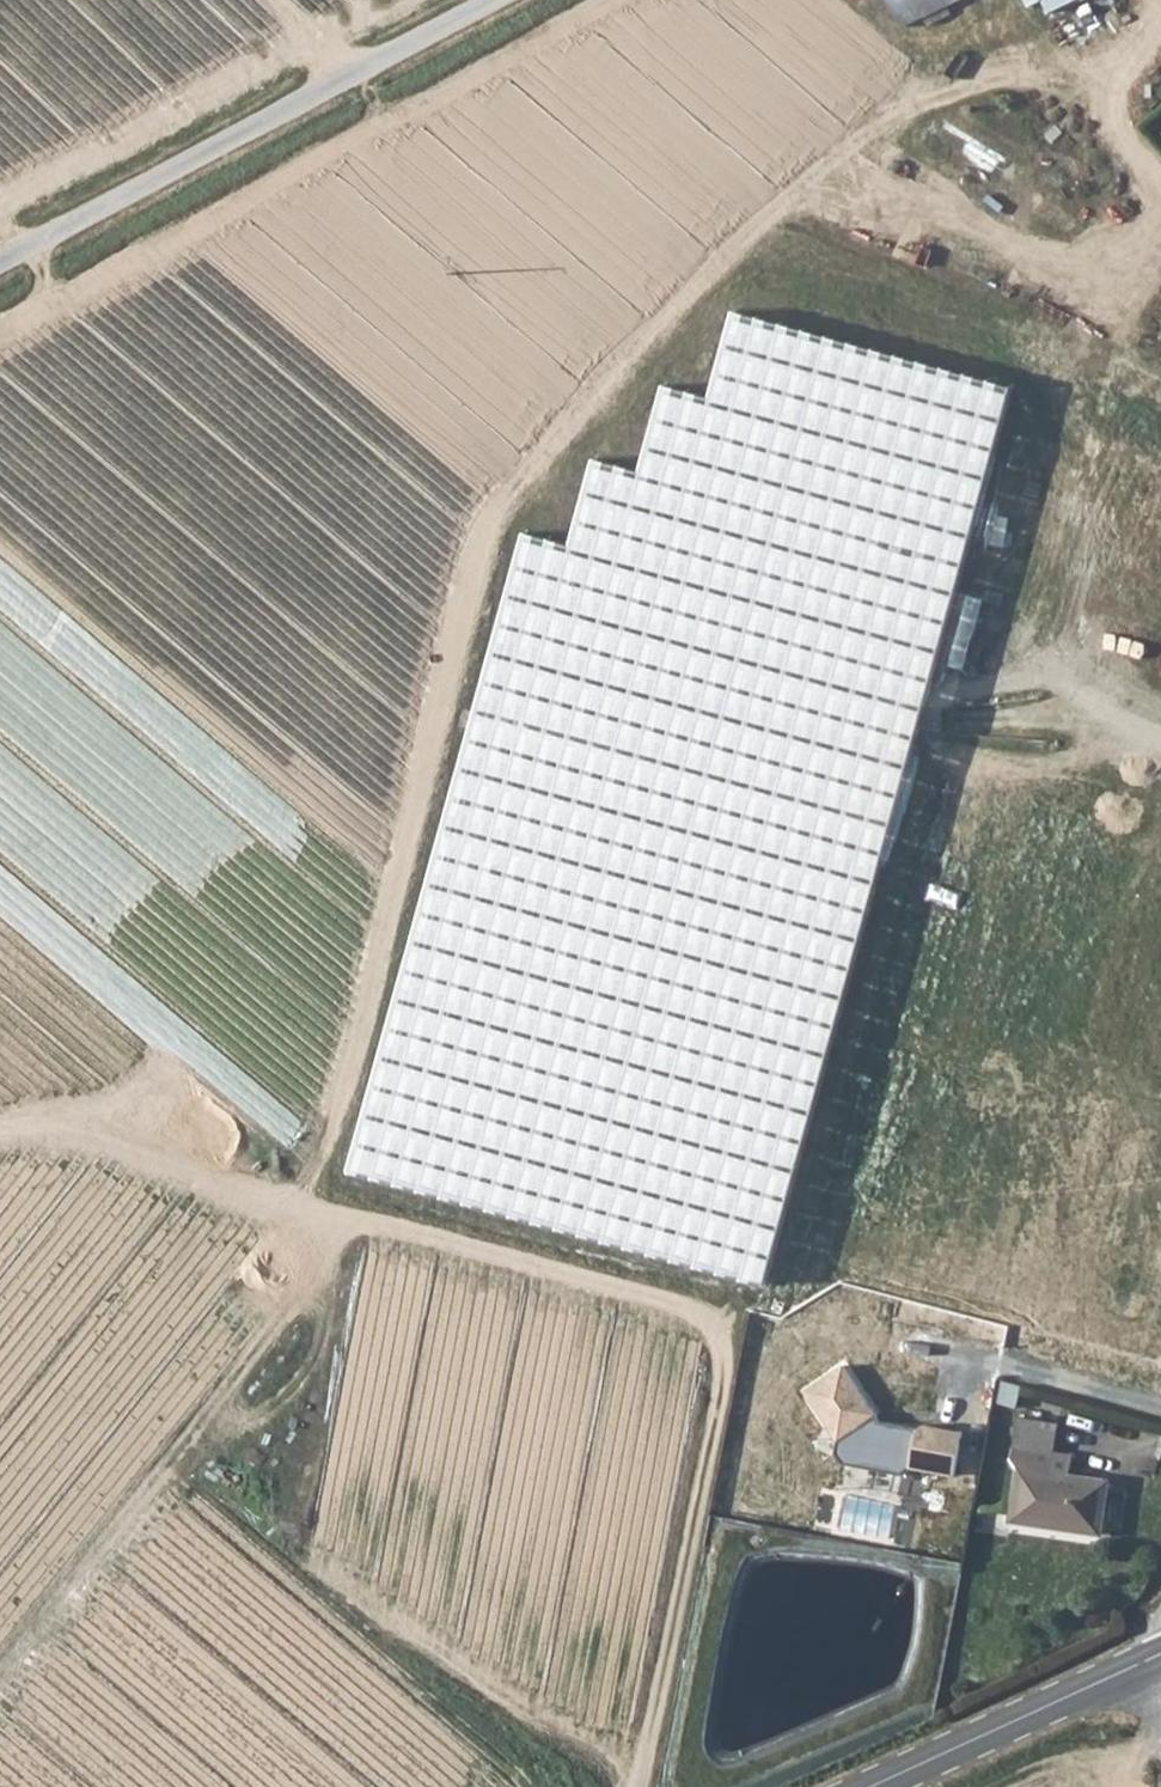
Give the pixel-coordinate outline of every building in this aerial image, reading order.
[(895,8),(908,29),(965,0),(892,0),(895,8)] [(1031,10),(1045,3),(1043,0),(1026,0),(1031,10)] [(1045,3),(1051,16),(1083,0),(1085,4),(1092,0),(1051,0),(1045,3)] [(1014,391),(737,314),(713,401),(670,390),(646,476),(601,463),(576,551),(531,538),(352,1179),(762,1293),(918,734),(1014,391)] [(842,1367),(804,1391),(837,1442),(836,1455),(846,1464),(903,1471),(909,1469),(955,1475),(960,1435),(879,1425),(842,1367)] [(1056,1467),(1019,1457),(1014,1474),(1018,1482),(1005,1530),(1095,1552),(1106,1502),(1052,1489),(1056,1467)]
